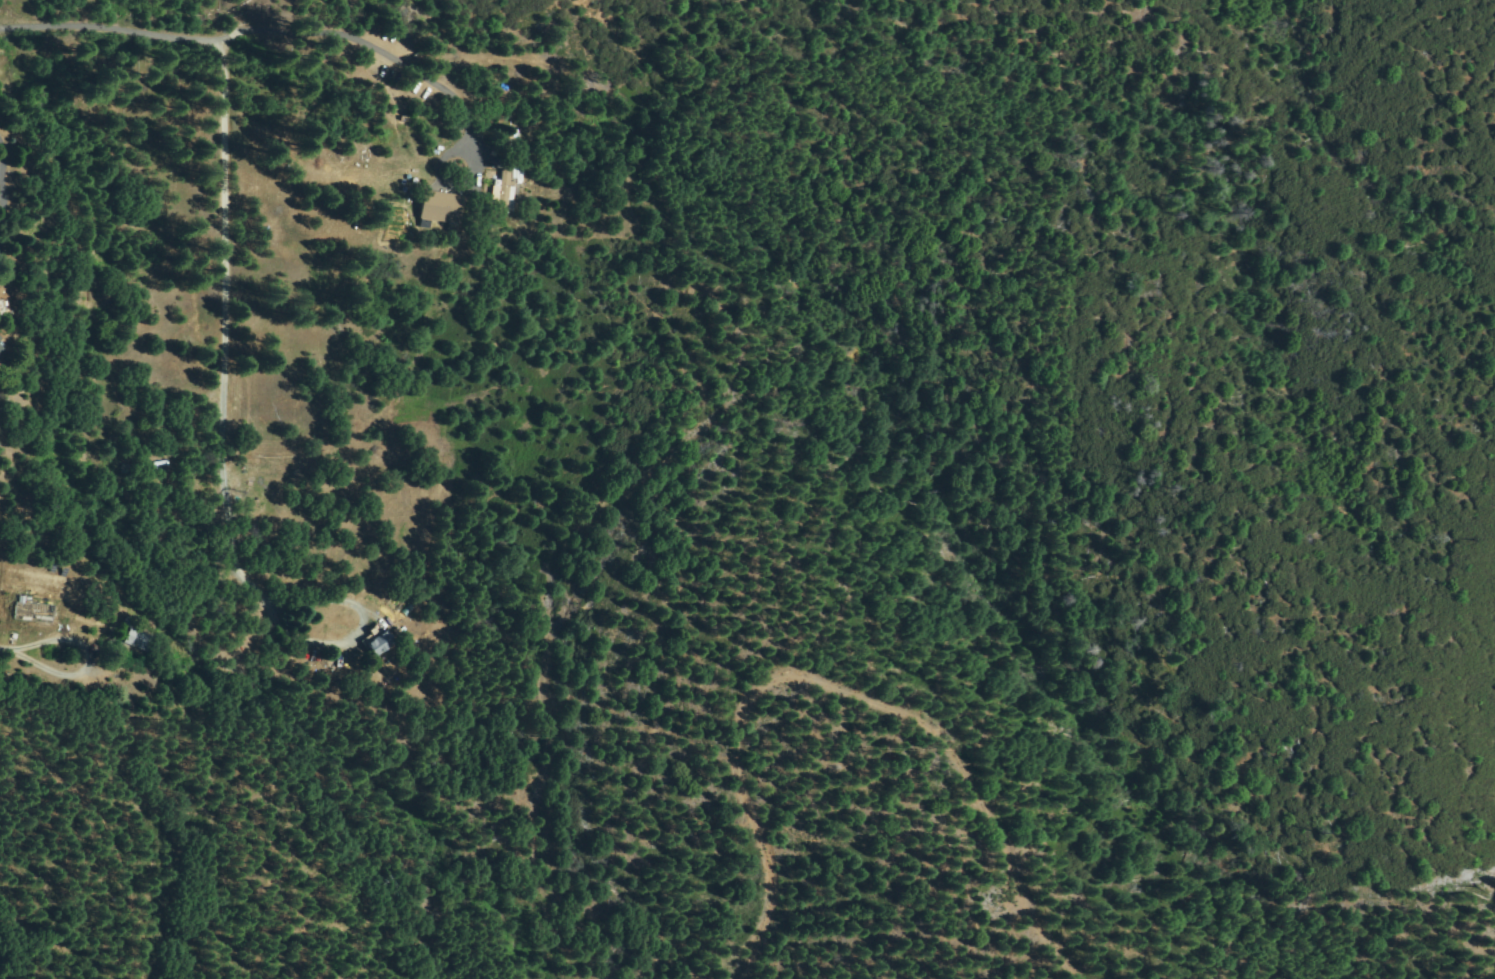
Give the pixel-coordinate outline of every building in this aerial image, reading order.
[(505,173),(520,181),(505,208),(490,199),(505,173)] [(425,191),(464,197),(460,223),(421,217),(425,191)] [(168,470),(168,457),(153,457),(153,470),(168,470)] [(128,472),(123,472),(123,464),(133,465),(132,470),(128,470),(128,472)] [(26,596),(25,602),(54,605),(53,623),(15,619),(17,602),(19,602),(20,596),(26,596)] [(137,621),(135,625),(133,624),(132,627),(123,624),(126,616),(137,621)] [(378,627),(392,643),(375,657),(361,641),(378,627)] [(125,642),(131,628),(156,638),(150,652),(125,642)]
